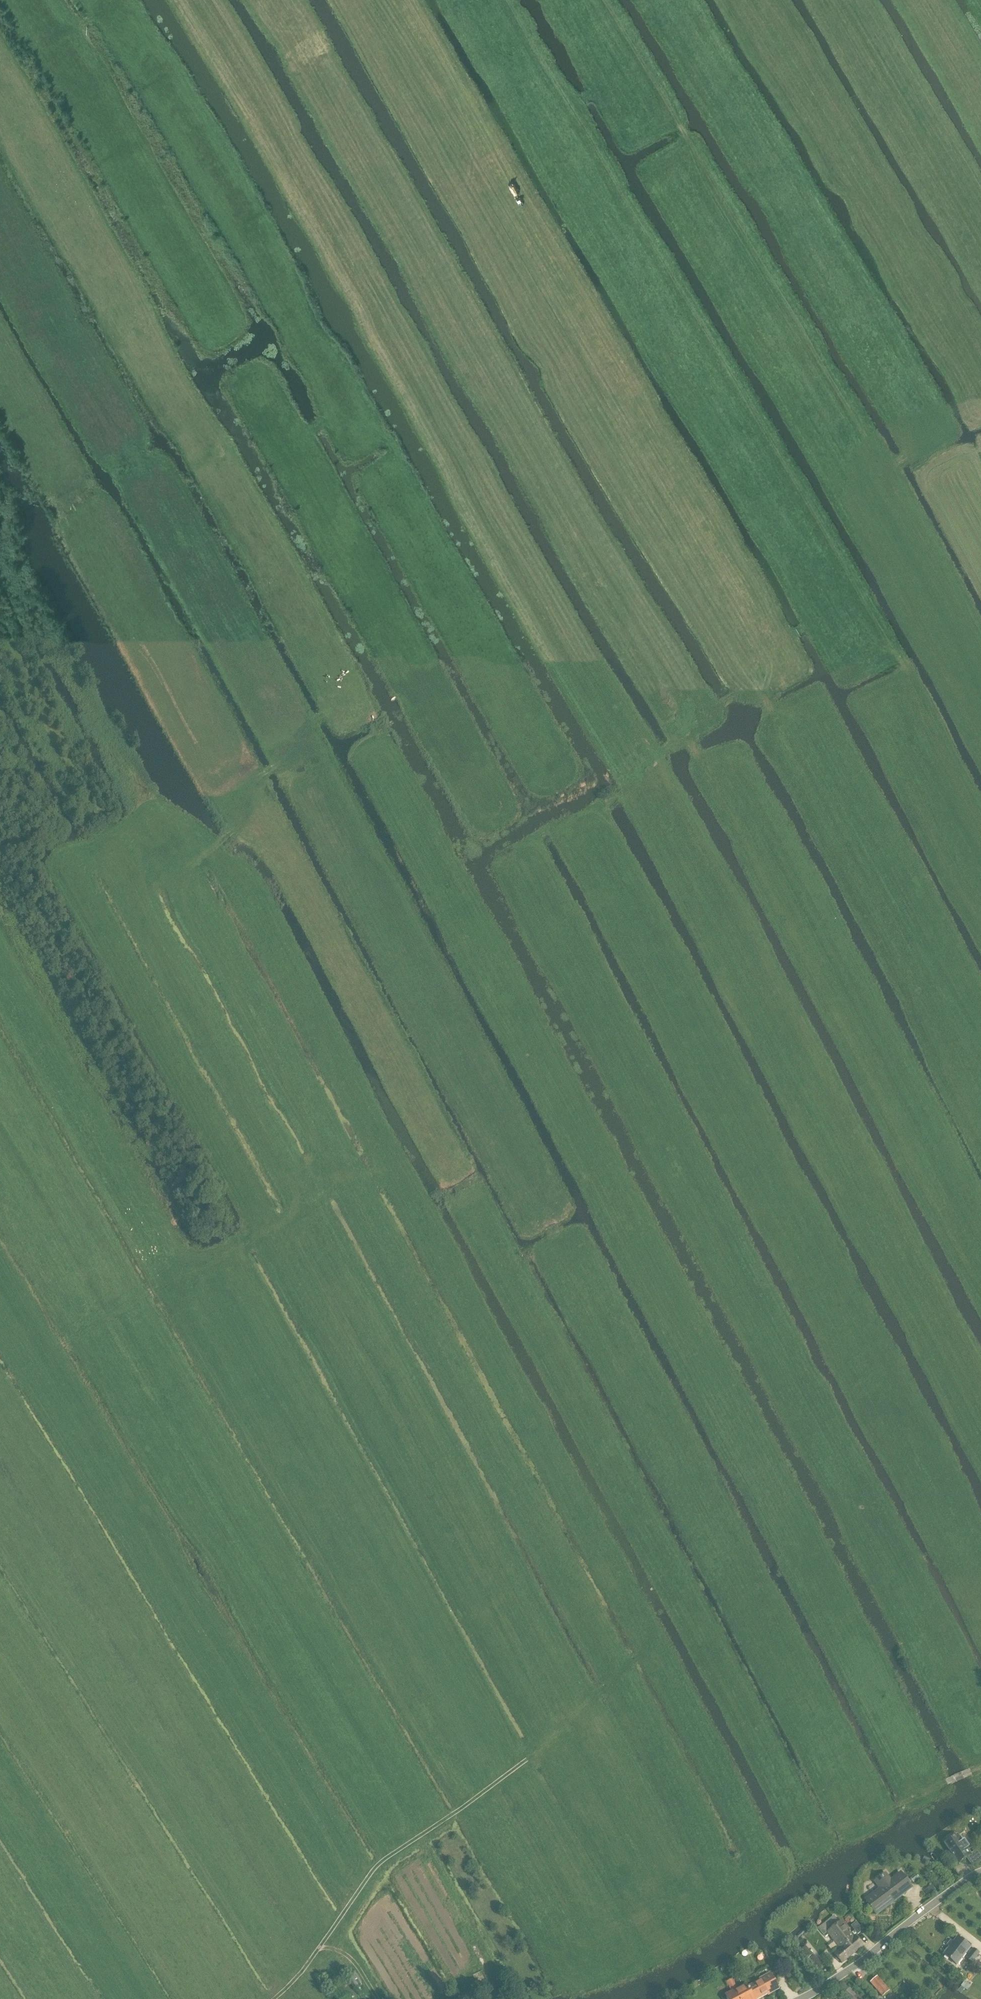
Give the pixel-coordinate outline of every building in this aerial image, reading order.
[(962,1842),(957,1836),(944,1845),(958,1865),(967,1859),(973,1867),(980,1862),(980,1856),(977,1851),(971,1855),(967,1850),(969,1848),(963,1841),(962,1842)] [(876,1915),(911,1888),(900,1874),(890,1881),(885,1874),(875,1882),(880,1889),(865,1901),(876,1915)] [(840,1949),(854,1938),(841,1921),(839,1923),(834,1917),(824,1924),(818,1929),(825,1938),(829,1935),(840,1949)] [(857,1922),(851,1927),(855,1931),(858,1935),(864,1930),(857,1922)] [(854,1938),(840,1949),(834,1954),(842,1964),(863,1946),(855,1937),(854,1938)] [(972,1963),(979,1954),(958,1938),(944,1955),(957,1965),(966,1953),(969,1955),(967,1959),(972,1963)] [(807,1959),(813,1954),(806,1947),(800,1952),(807,1959)] [(816,1971),(823,1965),(815,1956),(808,1961),(816,1971)] [(753,1998),(759,1998),(767,1995),(767,1996),(778,1990),(770,1973),(759,1980),(760,1981),(747,1988),(753,1998)] [(350,1977),(357,1987),(361,1984),(355,1974),(350,1977)] [(877,1977),(870,1983),(882,1997),(889,1991),(877,1977)] [(747,1988),(745,1985),(737,1989),(732,1980),(726,1982),(731,1992),(725,1995),(727,1998),(753,1998),(747,1988)] [(849,1988),(842,1997),(844,1998),(861,1998),(849,1988)]
